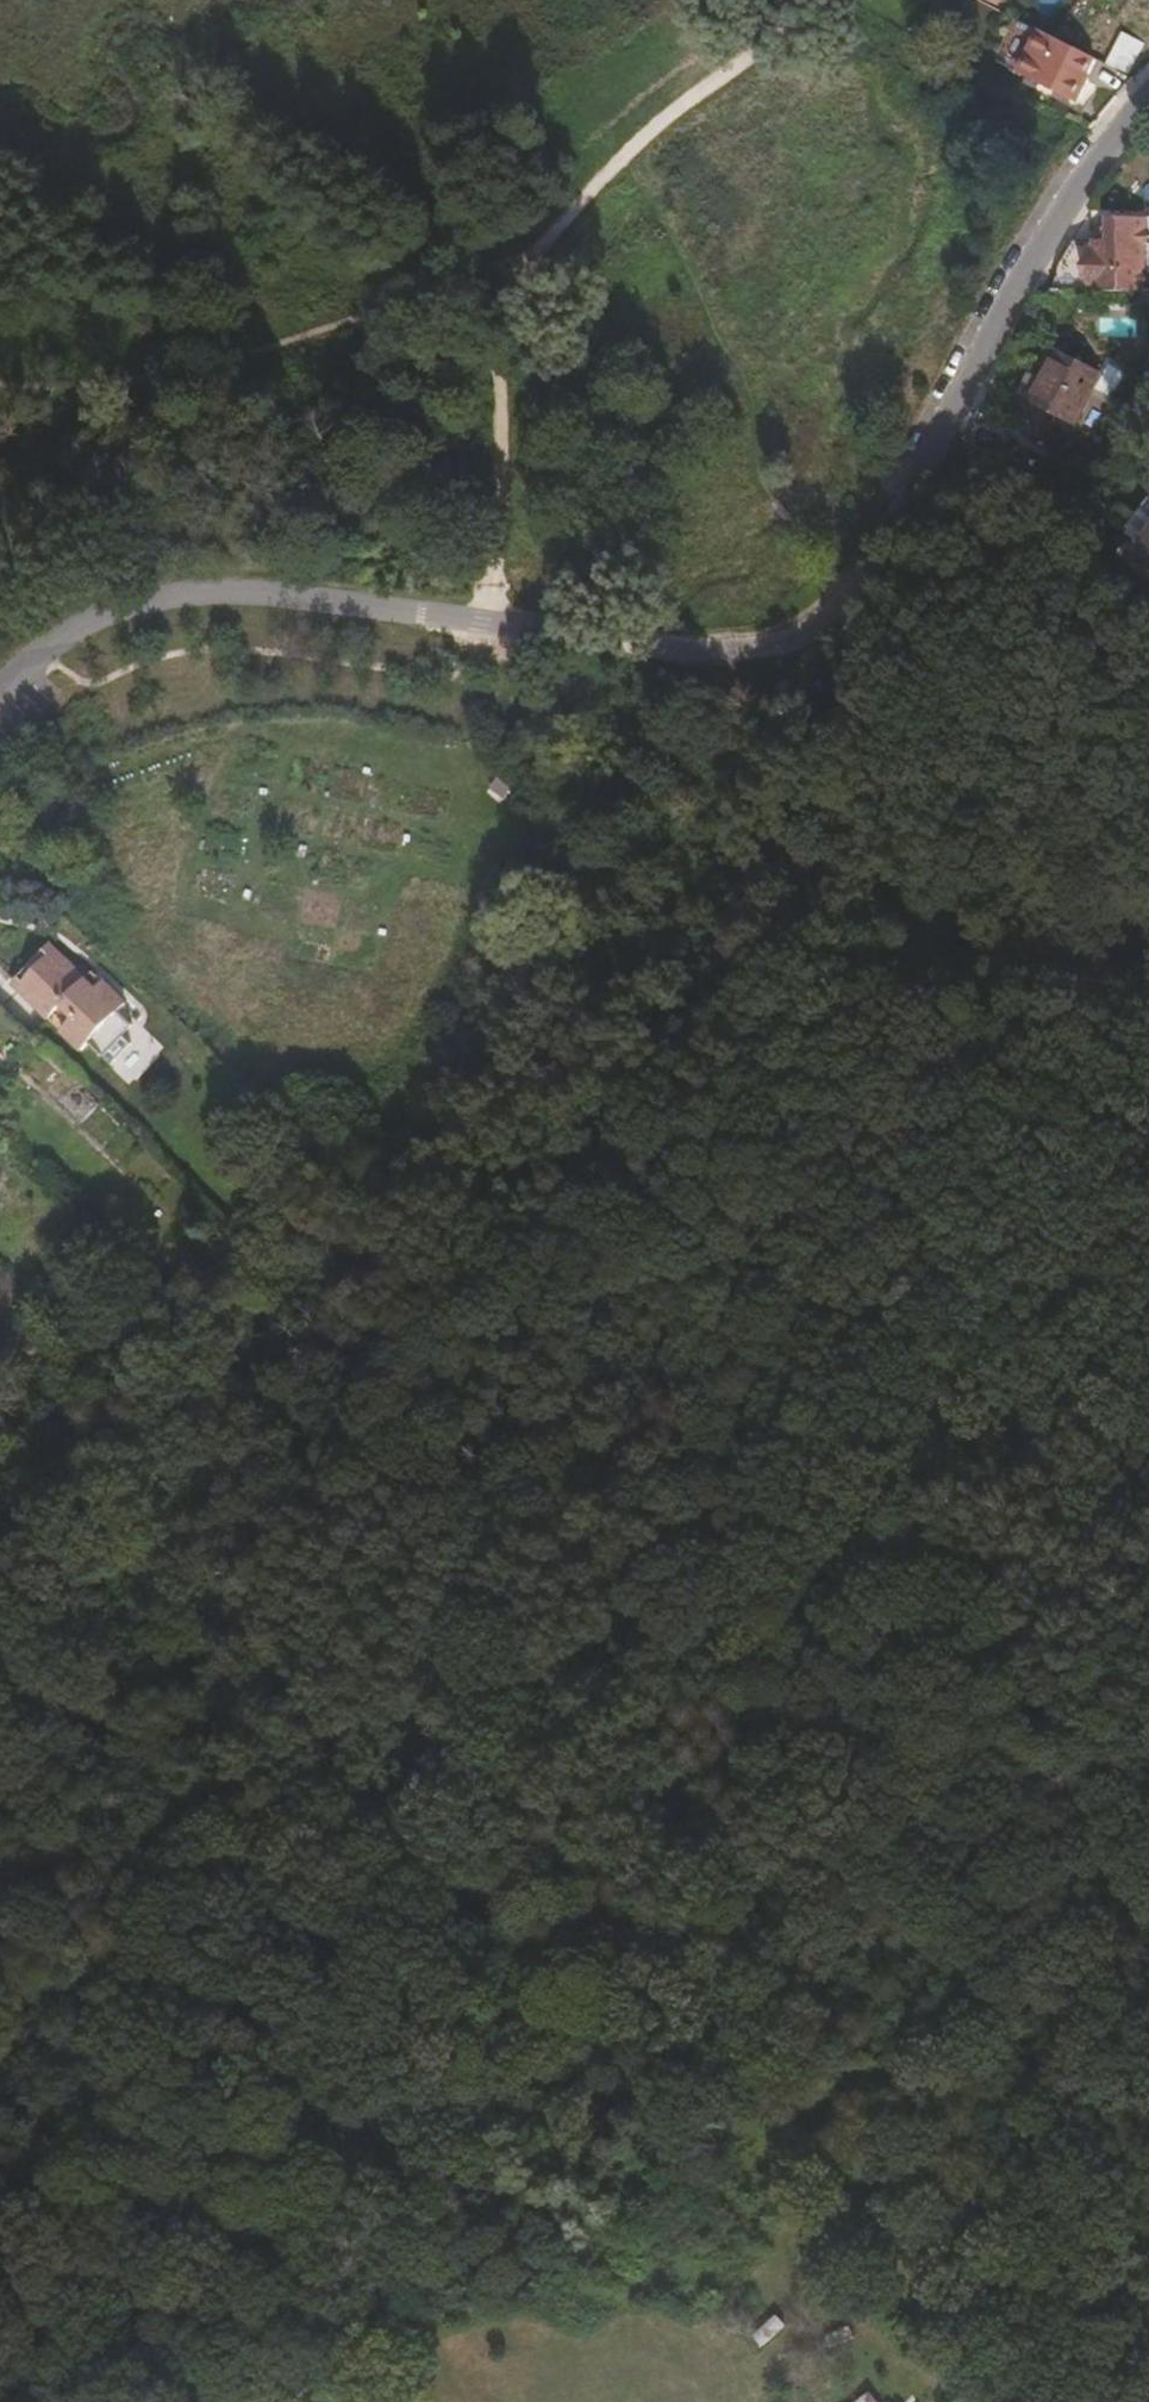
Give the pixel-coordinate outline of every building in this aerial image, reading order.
[(1000,5),(1008,10),(1011,5),(1004,0),(1003,0),(1000,5)] [(1128,23),(1132,27),(1127,32),(1140,46),(1148,36),(1148,5),(1143,0),(1110,0),(1125,11),(1132,18),(1128,23)] [(1123,28),(1128,23),(1132,18),(1125,11),(1116,20),(1123,28)] [(1074,102),(1094,57),(1040,29),(1018,73),(1074,102)] [(1058,267),(1052,291),(1143,294),(1147,228),(1145,228),(1145,219),(1127,218),(1127,226),(1109,226),(1109,241),(1073,240),(1058,267)] [(1058,353),(1046,375),(1032,401),(1075,423),(1100,376),(1058,353)] [(1032,401),(1046,375),(1031,367),(1017,393),(1032,401)] [(1050,449),(1041,442),(1032,453),(1041,460),(1050,449)] [(1128,562),(1148,578),(1148,535),(1128,562)] [(127,1004),(104,983),(96,990),(87,980),(50,945),(35,960),(40,965),(18,987),(50,1018),(62,1005),(75,1018),(62,1030),(82,1050),(91,1042),(113,1064),(135,1043),(126,1034),(133,1025),(119,1012),(127,1004)] [(96,990),(104,983),(92,972),(87,980),(96,990)] [(858,2401),(877,2401),(870,2393),(858,2401)]
